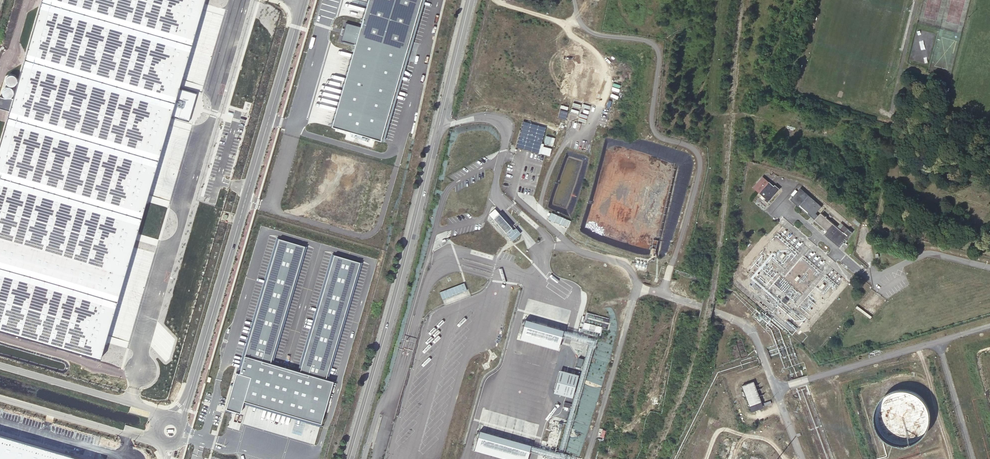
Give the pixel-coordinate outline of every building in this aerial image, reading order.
[(0,135),(0,329),(100,358),(202,0),(38,0),(0,135)] [(424,0),(368,0),(360,28),(345,23),(340,41),(355,46),(331,127),(383,142),(424,0)] [(546,128),(522,121),(515,147),(528,151),(539,154),(546,128)] [(553,138),(546,136),(544,143),(550,145),(553,138)] [(334,156),(330,175),(347,178),(350,159),(334,156)] [(775,188),(764,179),(754,190),(767,201),(766,202),(769,205),(781,191),(776,187),(775,188)] [(821,208),(801,190),(791,200),(799,208),(800,206),(816,220),(815,221),(827,231),(825,234),(839,247),(851,233),(842,225),(839,228),(835,225),(837,222),(831,215),(827,219),(822,214),(819,217),(815,214),(821,208)] [(493,220),(500,214),(495,210),(489,215),(493,220)] [(571,221),(551,213),(548,220),(568,229),(571,221)] [(514,231),(500,214),(493,220),(513,242),(522,235),(516,229),(514,231)] [(310,244),(273,234),(220,415),(247,423),(251,408),(322,429),(337,380),(329,378),(363,263),(331,254),(298,368),(275,362),(310,244)] [(464,284),(440,293),(442,300),(468,291),(464,284)] [(565,331),(527,320),(521,339),(559,351),(565,331)] [(578,373),(560,368),(553,391),(572,396),(578,373)] [(927,413),(928,410),(927,407),(927,404),(927,403),(926,400),(925,397),(923,394),(921,392),(919,390),(918,389),(915,386),(912,385),(909,384),(907,383),(903,382),(900,382),(898,382),(895,382),(894,382),(891,383),(888,384),(885,386),(882,388),(880,390),(878,391),(877,393),(875,395),(875,396),(873,399),(872,401),(871,405),(871,407),(871,409),(871,411),(871,413),(871,415),(872,417),(872,419),(873,421),(875,425),(876,426),(877,428),(879,430),(880,431),(883,433),(884,434),(887,436),(890,437),(893,438),(896,438),(897,438),(900,438),(902,438),(905,438),(908,437),(910,436),(912,435),(914,434),(916,433),(918,431),(919,430),(921,428),(923,426),(924,424),(925,421),(926,419),(927,416),(927,413)] [(753,384),(741,388),(751,414),(762,409),(753,384)] [(481,432),(475,452),(501,458),(529,458),(532,446),(481,432)] [(0,435),(0,458),(83,458),(0,435)]
